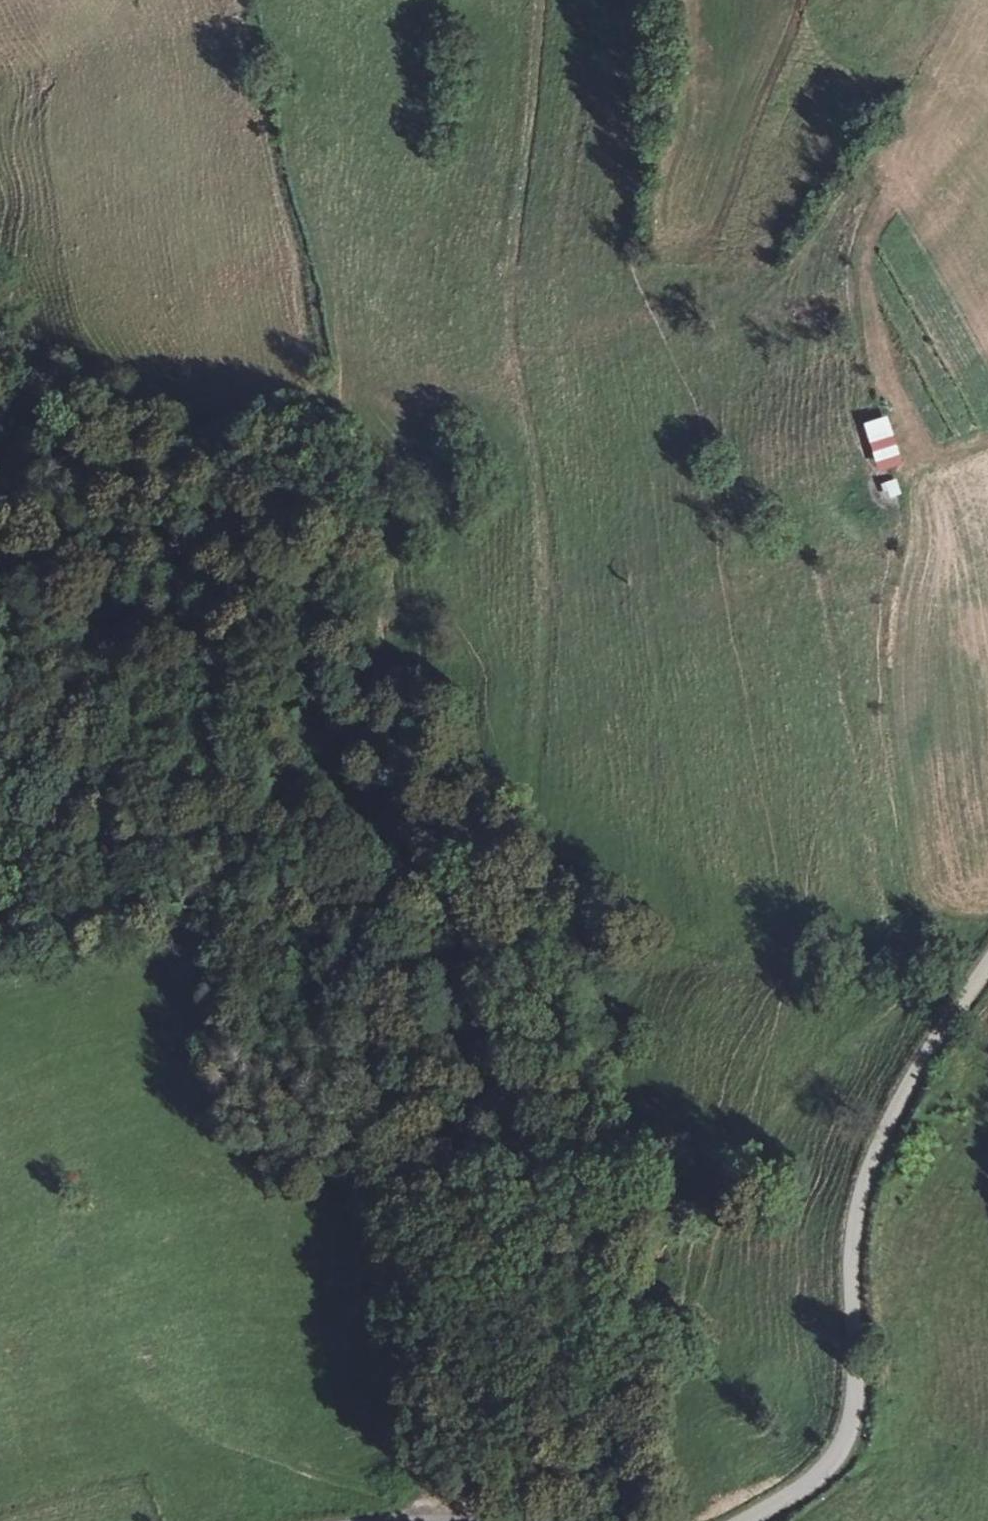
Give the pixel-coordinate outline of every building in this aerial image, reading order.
[(879,472),(904,464),(888,414),(863,422),(879,472)] [(883,482),(888,498),(902,494),(897,477),(883,482)]
